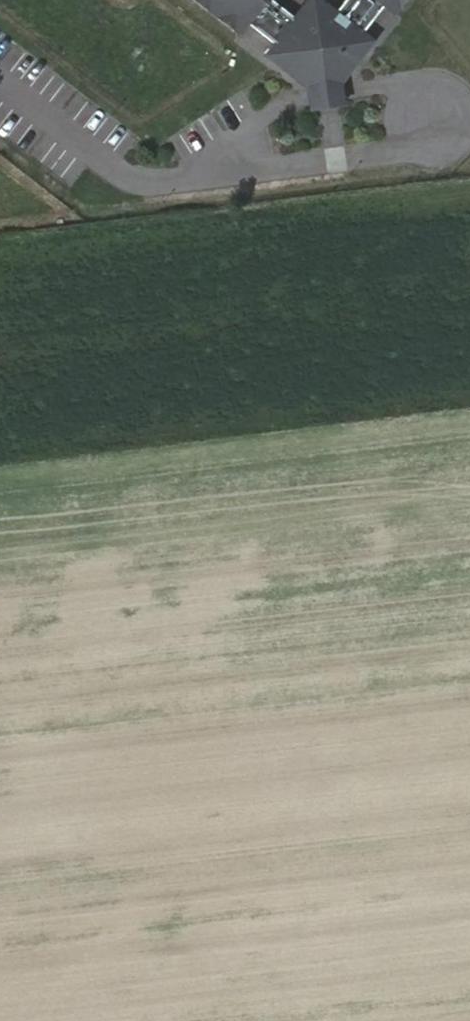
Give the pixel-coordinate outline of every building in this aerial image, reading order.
[(244,31),(252,21),(279,41),(271,52),(312,84),(345,77),(375,34),(366,26),(384,0),(396,7),(401,0),(343,0),(336,8),(329,7),(321,0),(308,2),(302,12),(294,14),(277,0),(201,0),(244,31)] [(345,77),(312,84),(317,106),(349,98),(345,77)]
